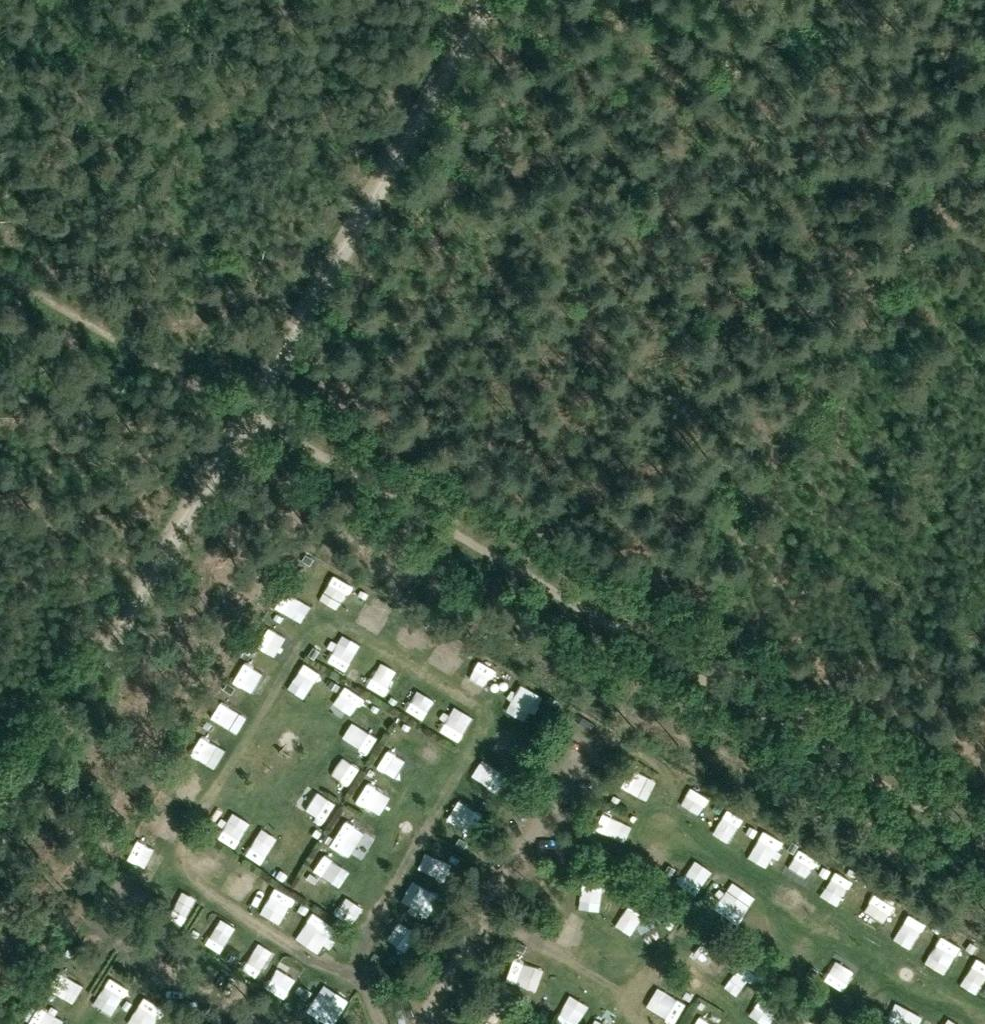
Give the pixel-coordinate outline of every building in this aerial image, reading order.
[(331,579),(321,602),(344,613),(354,590),(331,579)] [(274,614),(296,622),(305,598),(283,590),(274,614)] [(361,622),(388,631),(394,613),(366,605),(361,622)] [(253,644),(276,658),(285,644),(262,630),(253,644)] [(331,670),(351,680),(357,668),(337,658),(331,670)] [(306,666),(294,687),(315,699),(327,677),(306,666)] [(473,685),(494,692),(501,673),(480,666),(473,685)] [(255,693),(261,674),(240,667),(234,685),(255,693)] [(517,684),(500,703),(517,718),(534,699),(517,684)] [(336,688),(327,713),(355,723),(364,698),(336,688)] [(425,725),(434,705),(412,695),(403,715),(425,725)] [(230,734),(242,711),(220,699),(208,723),(230,734)] [(187,758),(209,769),(221,747),(199,736),(187,758)] [(371,772),(387,782),(401,761),(385,751),(371,772)] [(325,789),(345,796),(353,772),(332,766),(325,789)] [(624,795),(634,775),(623,770),(613,790),(624,795)] [(643,802),(649,782),(634,778),(628,798),(643,802)] [(369,817),(380,799),(361,787),(350,805),(369,817)] [(679,809),(700,818),(709,797),(687,788),(679,809)] [(298,817),(322,829),(333,808),(309,795),(298,817)] [(730,839),(742,819),(724,809),(712,828),(730,839)] [(591,828),(608,836),(617,819),(599,811),(591,828)] [(226,845),(238,827),(217,814),(206,831),(226,845)] [(357,854),(368,832),(340,818),(329,840),(357,854)] [(246,845),(241,850),(258,868),(273,853),(252,831),(242,841),(246,845)] [(759,831),(751,850),(775,860),(783,841),(759,831)] [(134,847),(124,860),(138,871),(148,858),(134,847)] [(794,853),(788,871),(808,878),(814,860),(794,853)] [(315,854),(307,875),(330,883),(337,862),(315,854)] [(693,858),(677,882),(695,893),(711,869),(693,858)] [(825,888),(846,898),(853,883),(831,873),(825,888)] [(741,916),(754,897),(735,884),(722,904),(741,916)] [(876,924),(888,903),(871,893),(859,914),(876,924)] [(620,922),(642,927),(646,907),(624,902),(620,922)] [(351,927),(358,917),(337,904),(331,915),(351,927)] [(307,909),(295,930),(320,944),(332,923),(307,909)] [(899,926),(921,937),(926,926),(905,915),(899,926)] [(211,924),(200,943),(221,956),(232,937),(211,924)] [(704,939),(691,953),(710,971),(723,957),(704,939)] [(504,982),(527,987),(532,963),(509,958),(504,982)] [(964,978),(984,991),(984,964),(976,958),(964,978)] [(58,959),(51,978),(70,985),(77,966),(58,959)] [(277,988),(291,1003),(305,990),(291,975),(277,988)] [(107,976),(91,1005),(114,1018),(130,989),(107,976)] [(626,1023),(668,1023),(685,995),(654,977),(626,1023)] [(510,1020),(499,998),(478,1009),(486,1023),(502,1023),(510,1020)] [(548,1023),(550,1023),(574,1023),(580,1011),(557,1001),(548,1023)] [(756,1002),(747,1018),(758,1023),(772,1023),(778,1014),(756,1002)] [(922,1005),(909,1006),(910,1023),(923,1023),(922,1005)] [(689,1023),(709,1023),(694,1015),(689,1023)]
